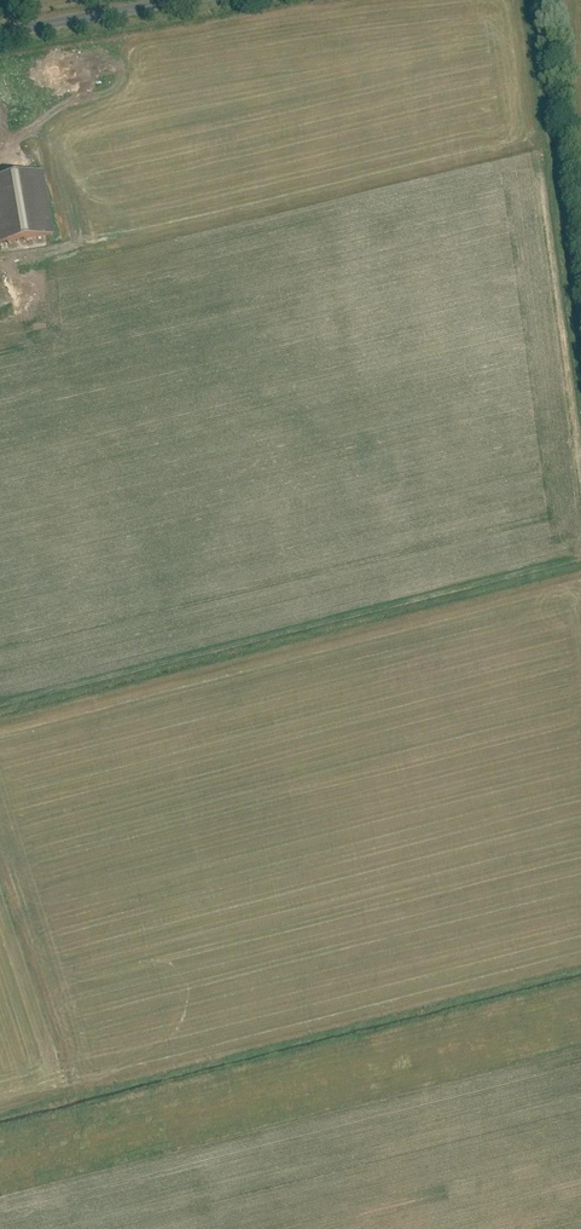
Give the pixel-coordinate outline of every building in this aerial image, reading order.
[(0,178),(0,243),(50,235),(40,171),(0,178)]
